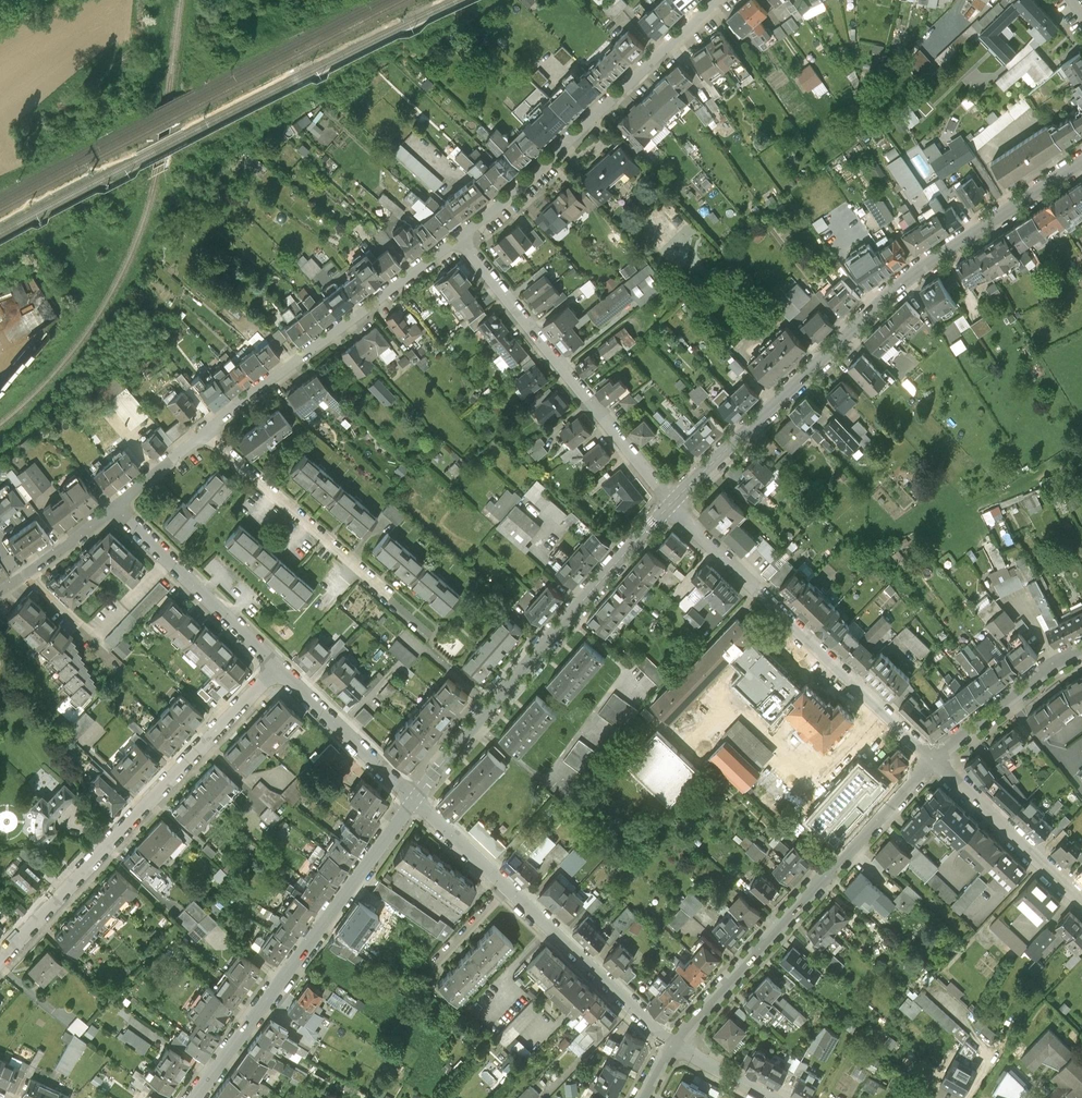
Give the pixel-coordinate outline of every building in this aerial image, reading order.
[(535,0),(521,0),(520,1),(528,8),(536,1),(535,0)] [(624,0),(611,0),(602,8),(612,19),(628,4),(624,0)] [(656,6),(672,22),(682,12),(671,0),(663,0),(656,6)] [(682,12),(696,0),(671,0),(682,12)] [(754,24),(754,25),(756,29),(759,33),(765,29),(759,20),(767,13),(756,0),(748,0),(739,8),(754,24)] [(792,0),(785,0),(785,3),(797,19),(798,19),(800,22),(805,19),(801,13),(792,0)] [(801,13),(807,9),(801,0),(792,0),(801,13)] [(982,9),(986,13),(994,6),(988,0),(969,0),(982,9)] [(1007,61),(1016,52),(1005,41),(997,32),(1006,24),(1021,9),(1032,19),(1026,25),(1035,34),(1040,28),(1051,18),(1034,0),(1014,0),(1006,9),(981,33),(1007,61)] [(999,2),(1006,9),(1014,0),(1001,0),(999,2)] [(944,68),(981,33),(1006,9),(999,2),(998,2),(994,6),(986,13),(979,20),(977,18),(935,58),(944,68)] [(815,6),(807,9),(801,13),(805,19),(826,10),(823,3),(815,6)] [(657,36),(672,22),(656,6),(649,13),(648,11),(641,19),(657,36)] [(754,25),(754,24),(739,8),(728,18),(731,22),(743,35),(754,25)] [(791,16),(781,24),(788,34),(799,27),(791,16)] [(1006,64),(1010,69),(1033,49),(1059,27),(1051,18),(1040,28),(1025,48),(1006,64)] [(932,26),(924,21),(920,37),(932,26)] [(739,40),(743,35),(731,22),(728,24),(739,40)] [(997,32),(1005,41),(1012,34),(1009,31),(1011,29),(1006,24),(997,32)] [(780,25),(771,31),(778,40),(786,34),(780,25)] [(759,33),(769,46),(778,40),(771,31),(768,27),(765,29),(759,33)] [(759,33),(756,29),(751,32),(764,50),(769,46),(759,33)] [(616,43),(617,44),(632,60),(645,48),(629,31),(616,43)] [(712,40),(707,44),(725,69),(730,65),(741,81),(750,74),(721,32),(718,32),(711,36),(711,39),(712,40)] [(602,89),(632,60),(617,44),(587,73),(602,89)] [(691,55),(707,77),(709,80),(710,79),(725,69),(707,44),(691,55)] [(883,46),(873,44),(871,52),(881,54),(883,46)] [(564,66),(573,57),(563,46),(553,55),(564,66)] [(1010,69),(997,81),(1003,88),(1027,69),(1032,65),(1045,79),(1054,72),(1033,49),(1010,69)] [(931,64),(918,50),(908,60),(921,74),(931,64)] [(836,59),(835,59),(841,69),(845,67),(849,73),(846,75),(857,91),(859,81),(846,53),(844,54),(843,52),(840,52),(837,53),(835,56),(836,59)] [(1075,83),(1081,78),(1081,55),(1080,52),(1063,64),(1057,69),(1061,76),(1067,71),(1075,83)] [(679,63),(668,73),(682,88),(682,89),(685,86),(693,79),(679,63)] [(828,90),(810,65),(797,74),(808,90),(812,88),(818,97),(828,90)] [(1039,84),(1045,79),(1032,65),(1027,69),(1039,84)] [(538,69),(530,78),(540,88),(548,80),(538,69)] [(586,104),(602,89),(587,73),(585,71),(579,77),(576,73),(566,82),(586,104)] [(655,89),(643,100),(663,123),(664,123),(668,119),(667,118),(671,114),(675,118),(679,113),(676,110),(681,105),(687,111),(692,107),(689,102),(679,91),(682,88),(668,73),(656,85),(655,89)] [(701,80),(712,96),(714,99),(721,95),(710,79),(709,80),(707,77),(701,80)] [(1075,83),(1072,85),(1078,94),(1077,95),(1081,102),(1081,78),(1075,83)] [(428,79),(422,85),(428,91),(434,84),(428,79)] [(566,82),(563,85),(566,87),(554,98),(552,96),(549,99),(569,120),(575,114),(576,115),(581,111),(580,110),(586,104),(566,82)] [(702,104),(685,86),(682,89),(682,88),(679,91),(689,102),(692,107),(705,126),(713,120),(702,104)] [(720,107),(714,99),(712,96),(705,101),(712,111),(720,107)] [(974,106),(968,97),(959,104),(966,112),(974,106)] [(992,124),(991,123),(974,137),(970,132),(963,137),(967,143),(969,141),(977,150),(999,132),(999,133),(1031,105),(1024,97),(992,124)] [(523,124),(528,129),(543,145),(569,120),(549,99),(523,124)] [(633,109),(628,114),(649,136),(663,123),(643,100),(638,105),(636,103),(632,108),(633,109)] [(907,102),(897,111),(898,113),(908,127),(919,120),(907,102)] [(323,113),(320,110),(313,118),(314,118),(312,120),(315,123),(323,113)] [(985,116),(991,123),(998,117),(993,110),(985,116)] [(1073,118),(1071,115),(1051,129),(1062,146),(1081,133),(1081,112),(1073,118)] [(890,118),(900,133),(908,127),(898,113),(890,118)] [(306,114),(289,125),(295,134),(301,130),(300,128),(310,121),(306,114)] [(651,138),(649,136),(628,114),(627,115),(626,114),(619,121),(619,122),(618,123),(634,139),(641,147),(641,146),(647,152),(656,144),(651,138)] [(949,119),(945,127),(953,131),(957,122),(949,119)] [(315,124),(312,121),(306,127),(309,130),(317,137),(323,131),(315,124)] [(1048,125),(1020,144),(1034,165),(1062,146),(1051,129),(1048,125)] [(496,129),(490,135),(521,166),(532,156),(517,140),(510,147),(508,145),(509,144),(509,143),(496,129)] [(528,129),(517,140),(532,156),(543,145),(528,129)] [(923,150),(941,178),(975,155),(967,143),(963,137),(960,132),(947,142),(951,148),(943,154),(934,142),(923,150)] [(485,141),(500,156),(495,160),(510,177),(521,166),(490,135),(485,141)] [(634,139),(629,144),(642,158),(647,153),(647,152),(641,146),(641,147),(634,139)] [(387,149),(391,153),(400,143),(396,140),(387,149)] [(391,153),(434,192),(442,182),(400,143),(391,153)] [(613,193),(606,185),(619,173),(617,171),(622,167),(631,176),(641,167),(619,143),(580,177),(592,191),(603,202),(613,193)] [(1006,183),(1034,165),(1020,144),(992,162),(1006,183)] [(484,170),(483,172),(475,163),(456,146),(450,153),(470,172),(471,171),(476,177),(472,180),(488,197),(498,187),(484,170)] [(887,154),(892,161),(900,155),(895,148),(887,154)] [(475,149),(469,156),(475,163),(479,159),(477,157),(479,155),(481,157),(482,156),(475,149)] [(495,160),(488,167),(486,165),(487,164),(481,157),(479,155),(477,157),(479,159),(475,163),(483,172),(484,170),(498,187),(510,177),(495,160)] [(892,161),(887,164),(900,183),(903,187),(910,198),(923,189),(900,155),(892,161)] [(263,166),(250,156),(246,162),(258,172),(263,166)] [(815,167),(811,161),(805,165),(809,171),(815,167)] [(876,162),(869,167),(877,180),(885,175),(876,162)] [(713,184),(707,177),(701,182),(707,189),(713,184)] [(973,177),(957,188),(968,206),(969,207),(985,196),(973,177)] [(962,209),(968,206),(957,188),(954,184),(948,188),(941,178),(935,181),(943,192),(948,201),(954,196),(962,209)] [(460,218),(488,197),(472,180),(445,202),(446,202),(460,218)] [(823,180),(815,184),(820,192),(827,188),(823,180)] [(945,210),(936,196),(943,192),(935,181),(923,189),(933,205),(950,230),(962,222),(951,206),(945,210)] [(1068,190),(1081,211),(1081,183),(1081,182),(1068,190)] [(898,191),(903,187),(900,183),(895,186),(898,191)] [(814,196),(808,187),(801,193),(807,201),(814,196)] [(570,219),(584,207),(585,206),(577,196),(569,188),(565,192),(564,191),(562,191),(559,194),(559,196),(559,197),(554,201),(570,219)] [(583,190),(577,196),(585,206),(584,207),(588,211),(596,204),(588,195),(583,190)] [(1050,202),(1065,225),(1069,231),(1075,227),(1074,224),(1081,219),(1081,211),(1068,190),(1050,202)] [(598,206),(603,202),(592,191),(588,195),(596,204),(598,206)] [(383,192),(377,198),(398,217),(404,210),(383,192)] [(795,202),(789,194),(784,198),(790,206),(795,202)] [(446,202),(439,208),(437,207),(437,203),(428,195),(423,201),(448,227),(460,218),(446,202)] [(414,203),(425,214),(422,217),(420,219),(422,221),(436,236),(448,227),(423,201),(418,196),(413,202),(414,203)] [(864,200),(881,226),(894,217),(882,200),(873,200),(871,196),(864,200)] [(558,231),(570,219),(554,201),(541,213),(542,214),(558,231)] [(1050,202),(1032,215),(1046,236),(1065,225),(1050,202)] [(411,206),(422,217),(425,214),(414,203),(411,206)] [(900,207),(905,214),(910,210),(906,204),(900,207)] [(922,221),(919,223),(931,242),(950,230),(933,205),(918,215),(922,221)] [(916,252),(931,242),(919,223),(910,210),(905,214),(914,227),(904,233),(916,252)] [(558,231),(542,214),(536,219),(551,236),(558,231)] [(1032,215),(1017,225),(1028,243),(1040,236),(1042,240),(1047,237),(1046,236),(1032,215)] [(368,220),(363,224),(371,234),(376,230),(368,220)] [(422,221),(413,228),(425,244),(436,236),(422,221)] [(410,256),(425,244),(413,228),(411,225),(405,229),(401,224),(392,231),(410,256)] [(784,231),(779,224),(774,227),(779,234),(784,231)] [(515,229),(507,235),(521,252),(533,242),(534,242),(527,234),(520,226),(518,225),(516,227),(515,229)] [(1017,225),(1005,233),(1021,258),(1023,262),(1028,269),(1035,265),(1026,251),(1022,247),(1028,243),(1017,225)] [(764,234),(759,227),(750,234),(756,241),(764,234)] [(534,229),(527,234),(534,242),(533,242),(537,247),(544,241),(534,229)] [(1019,260),(1021,258),(1005,233),(975,253),(988,271),(992,278),(994,276),(995,278),(1020,261),(1019,260)] [(875,242),(881,249),(893,268),(906,259),(903,255),(906,253),(896,238),(891,242),(887,234),(875,242)] [(508,262),(521,252),(507,235),(499,242),(497,242),(495,244),(495,246),(501,254),(508,262)] [(853,270),(868,286),(877,279),(877,278),(864,260),(875,253),(869,244),(846,259),(853,270)] [(319,263),(329,256),(323,247),(313,254),(319,263)] [(369,249),(365,252),(384,276),(399,264),(387,248),(375,257),(369,249)] [(875,253),(864,260),(877,278),(893,268),(881,249),(875,253)] [(368,288),(384,276),(365,252),(349,264),(352,267),(368,288)] [(976,279),(988,271),(975,253),(957,264),(971,285),(978,281),(976,279)] [(307,259),(303,254),(296,260),(300,265),(299,266),(310,277),(321,267),(311,256),(307,259)] [(501,254),(495,259),(505,271),(511,266),(508,262),(501,254)] [(649,262),(638,271),(628,279),(623,283),(635,298),(641,305),(668,284),(649,262)] [(1023,272),(1028,269),(1023,262),(1019,265),(1023,272)] [(621,271),(628,279),(638,271),(631,263),(621,271)] [(836,269),(843,277),(844,278),(848,274),(841,264),(836,269)] [(445,301),(450,298),(465,286),(470,281),(466,276),(457,265),(439,278),(434,283),(441,292),(438,294),(445,301)] [(574,265),(569,270),(574,275),(579,271),(574,265)] [(532,276),(536,281),(544,274),(545,274),(548,271),(543,266),(532,276)] [(352,300),(368,288),(352,267),(346,272),(350,277),(341,285),(352,300)] [(528,293),(533,300),(552,284),(545,274),(544,274),(536,281),(525,289),(525,292),(526,293),(528,293)] [(678,274),(672,279),(679,288),(685,282),(678,274)] [(953,274),(942,281),(949,291),(959,284),(953,274)] [(603,288),(609,295),(623,283),(618,276),(603,288)] [(939,276),(921,288),(938,315),(943,312),(942,311),(951,305),(952,306),(956,303),(949,291),(942,281),(939,276)] [(16,310),(18,315),(40,305),(27,277),(0,289),(0,303),(4,302),(8,313),(16,310)] [(843,277),(833,285),(851,305),(861,296),(844,278),(843,277)] [(598,289),(590,279),(580,287),(588,297),(598,289)] [(635,298),(623,283),(609,295),(588,311),(592,317),(599,326),(635,298)] [(799,308),(811,297),(797,283),(786,294),(787,295),(781,301),(785,306),(781,310),(789,320),(801,309),(799,308)] [(998,288),(995,283),(987,289),(989,293),(998,288)] [(560,294),(552,284),(533,300),(538,305),(538,308),(539,309),(542,309),(552,301),(560,294)] [(335,313),(352,300),(341,285),(323,296),(335,313)] [(843,313),(851,305),(833,285),(825,293),(835,305),(843,313)] [(472,296),(465,286),(450,298),(458,308),(453,311),(460,321),(465,317),(465,316),(480,304),(473,295),(472,296)] [(297,292),(302,298),(309,293),(304,287),(297,292)] [(825,293),(821,288),(815,292),(820,298),(830,309),(835,305),(825,293)] [(289,306),(297,316),(303,312),(302,310),(303,309),(290,292),(283,298),(289,306)] [(323,296),(316,301),(310,292),(309,293),(302,298),(309,307),(322,324),(335,313),(323,296)] [(563,292),(560,294),(552,301),(556,306),(567,297),(563,292)] [(906,300),(886,319),(900,333),(920,314),(906,300)] [(469,323),(470,322),(484,310),(480,304),(465,316),(465,317),(460,321),(464,327),(469,323)] [(280,312),(288,323),(297,316),(289,306),(280,312)] [(543,325),(554,338),(571,325),(578,319),(567,306),(543,325)] [(309,307),(303,312),(297,316),(310,333),(322,324),(309,307)] [(399,308),(385,318),(398,335),(399,334),(406,343),(421,331),(414,322),(416,320),(409,312),(404,315),(399,308)] [(474,330),(479,326),(478,324),(489,316),(484,310),(470,322),(469,323),(474,330)] [(833,325),(819,310),(805,323),(819,338),(833,325)] [(509,330),(494,311),(489,316),(478,324),(479,326),(493,342),(504,334),(509,330)] [(575,330),(592,317),(588,311),(578,319),(571,325),(575,330)] [(1016,319),(1013,313),(1007,317),(1011,322),(1016,319)] [(971,325),(964,314),(954,320),(961,331),(971,325)] [(288,323),(284,326),(284,325),(281,327),(288,337),(291,334),(297,343),(310,333),(297,316),(288,323)] [(991,328),(984,317),(971,325),(977,335),(984,331),(985,332),(991,328)] [(892,341),(900,333),(886,319),(866,338),(889,362),(901,351),(892,341)] [(583,340),(575,330),(571,325),(554,338),(566,354),(583,340)] [(255,348),(253,350),(255,352),(267,342),(255,329),(252,331),(247,326),(240,333),(255,348)] [(625,326),(599,347),(607,357),(623,344),(627,349),(638,341),(625,326)] [(786,327),(748,363),(770,385),(807,349),(786,327)] [(286,338),(278,328),(272,332),(280,343),(286,338)] [(375,328),(355,342),(369,359),(381,350),(385,355),(393,349),(375,328)] [(691,337),(686,331),(683,334),(688,339),(691,337)] [(510,341),(504,334),(493,342),(501,353),(510,364),(512,367),(518,361),(528,354),(514,337),(510,341)] [(950,345),(956,354),(967,347),(961,338),(950,345)] [(267,342),(255,352),(266,366),(279,356),(274,349),(276,348),(274,345),(272,346),(268,341),(267,342)] [(372,363),(369,359),(355,342),(340,354),(357,375),(372,363)] [(240,356),(242,359),(247,355),(241,348),(236,353),(240,356)] [(420,359),(410,348),(405,352),(415,363),(420,359)] [(253,377),(266,366),(255,352),(253,350),(247,355),(242,359),(240,360),(253,377)] [(229,356),(225,351),(218,357),(224,363),(228,360),(227,358),(229,356)] [(240,360),(242,359),(240,356),(236,353),(231,357),(236,364),(240,360)] [(510,364),(501,353),(493,359),(502,370),(510,364)] [(410,360),(405,354),(396,360),(401,366),(410,360)] [(518,361),(527,372),(536,364),(528,354),(518,361)] [(590,354),(576,365),(583,375),(586,373),(588,375),(595,370),(593,367),(598,363),(590,354)] [(863,354),(848,367),(864,384),(862,385),(868,392),(870,390),(872,393),(886,380),(886,379),(881,373),(863,354)] [(224,363),(229,369),(242,385),(253,377),(240,360),(236,364),(231,357),(230,358),(229,356),(227,358),(228,360),(224,363)] [(733,379),(744,369),(736,359),(729,365),(732,368),(727,372),(733,379)] [(548,379),(536,364),(527,372),(516,381),(520,386),(515,390),(522,400),(548,379)] [(229,395),(242,385),(229,369),(225,372),(220,366),(213,372),(218,378),(216,380),(229,395)] [(887,368),(881,373),(886,379),(886,380),(891,384),(897,379),(887,368)] [(209,381),(214,377),(208,369),(203,373),(209,381)] [(94,404),(97,409),(106,401),(131,430),(149,414),(111,370),(93,385),(103,396),(94,404)] [(185,389),(191,384),(182,372),(175,377),(185,389)] [(316,373),(303,382),(316,400),(324,407),(330,403),(338,411),(344,404),(329,389),(316,373)] [(214,408),(229,395),(216,380),(214,377),(209,381),(203,386),(204,381),(199,375),(192,381),(214,408)] [(602,385),(596,391),(606,403),(616,395),(627,386),(620,379),(614,383),(609,376),(600,383),(602,385)] [(400,402),(377,378),(369,386),(391,410),(400,402)] [(675,384),(681,390),(686,385),(680,378),(675,384)] [(842,380),(827,394),(844,412),(859,397),(842,380)] [(745,381),(731,394),(745,408),(759,396),(745,381)] [(311,404),(316,400),(303,382),(294,389),(292,387),(284,393),(289,399),(288,401),(294,410),(296,408),(300,413),(308,420),(317,413),(310,406),(311,404)] [(709,394),(699,384),(695,389),(694,388),(687,394),(697,405),(709,394)] [(494,391),(490,386),(481,394),(485,399),(494,391)] [(631,391),(627,386),(616,395),(620,400),(629,393),(631,391)] [(544,402),(543,401),(554,392),(550,387),(527,407),(531,412),(534,410),(544,402)] [(930,389),(923,393),(926,399),(933,396),(930,389)] [(196,409),(182,391),(178,395),(174,390),(163,399),(180,420),(181,421),(196,409)] [(557,390),(554,392),(543,401),(544,402),(534,410),(544,424),(562,410),(562,411),(569,406),(557,390)] [(639,392),(634,397),(638,402),(643,397),(639,392)] [(473,393),(469,401),(474,403),(478,396),(473,393)] [(634,397),(629,393),(620,400),(619,401),(626,410),(638,402),(634,397)] [(733,420),(745,408),(731,394),(719,405),(733,420)] [(790,411),(794,416),(805,427),(809,423),(812,421),(813,422),(818,418),(817,416),(822,411),(807,395),(790,411)] [(349,409),(344,404),(338,411),(342,415),(349,409)] [(292,427),(278,409),(273,413),(262,421),(237,440),(238,442),(239,441),(244,447),(243,448),(250,458),(252,457),(251,457),(258,451),(258,452),(292,427)] [(835,415),(824,426),(849,451),(860,441),(848,429),(835,415)] [(711,416),(698,428),(710,442),(723,429),(711,416)] [(808,430),(805,427),(794,416),(776,433),(792,449),(799,442),(797,440),(808,430)] [(567,426),(560,432),(572,447),(573,447),(576,444),(591,433),(579,417),(571,423),(569,420),(565,424),(567,426)] [(656,433),(644,418),(631,429),(642,444),(656,433)] [(684,438),(666,419),(660,425),(678,444),(684,438)] [(180,420),(165,433),(173,442),(188,429),(181,421),(180,420)] [(867,430),(858,420),(848,429),(860,441),(869,451),(874,447),(862,435),(867,430)] [(823,437),(809,423),(805,427),(808,430),(819,441),(823,437)] [(698,453),(710,442),(698,428),(695,425),(689,430),(692,433),(685,440),(698,453)] [(155,431),(155,432),(167,447),(173,442),(165,433),(160,427),(155,431)] [(153,457),(167,447),(155,432),(141,443),(153,457)] [(545,443),(540,437),(528,447),(533,453),(531,454),(536,460),(547,451),(542,445),(545,443)] [(823,437),(819,441),(830,453),(834,448),(823,437)] [(599,443),(584,454),(583,455),(584,456),(595,470),(611,458),(599,443)] [(584,454),(576,444),(573,447),(572,447),(561,456),(565,461),(569,459),(574,464),(584,456),(583,455),(584,454)] [(125,451),(109,463),(124,481),(139,469),(125,451)] [(305,455),(304,454),(290,470),(363,534),(377,518),(377,517),(376,518),(368,511),(369,510),(349,493),(349,494),(341,487),(340,485),(340,486),(332,479),(311,460),(311,461),(305,455)] [(775,464),(778,467),(783,473),(793,464),(784,455),(775,464)] [(745,472),(759,486),(773,472),(765,463),(763,465),(756,458),(744,470),(745,472)] [(1034,468),(1031,462),(1021,467),(1025,474),(1034,468)] [(34,463),(17,477),(22,484),(33,498),(34,498),(51,485),(34,463)] [(109,493),(124,481),(109,463),(95,475),(109,493)] [(454,463),(447,469),(455,477),(462,470),(454,463)] [(411,470),(404,464),(402,467),(400,465),(395,471),(403,478),(411,470)] [(776,481),(783,473),(778,467),(773,472),(759,486),(764,491),(767,495),(779,484),(776,481)] [(839,468),(835,472),(843,480),(847,477),(839,468)] [(217,470),(185,505),(183,503),(181,505),(163,524),(164,525),(165,525),(170,529),(170,530),(180,539),(199,518),(201,520),(233,484),(223,475),(222,477),(217,472),(218,470),(217,470)] [(626,515),(642,498),(620,470),(608,479),(602,483),(603,485),(611,493),(618,488),(625,498),(617,507),(626,515)] [(748,493),(755,500),(764,491),(759,486),(745,472),(740,476),(744,479),(739,484),(748,493)] [(1057,473),(1038,479),(1041,486),(1046,485),(1047,488),(1060,484),(1057,473)] [(602,483),(608,479),(604,474),(587,488),(593,494),(603,485),(602,483)] [(60,492),(63,496),(79,516),(98,501),(79,477),(60,492)] [(559,524),(565,517),(568,514),(544,493),(548,488),(538,479),(525,494),(559,524)] [(748,493),(739,484),(738,483),(734,487),(744,498),(748,493)] [(33,498),(22,484),(0,501),(0,524),(33,498)] [(485,508),(501,521),(515,505),(522,497),(515,492),(513,494),(509,490),(495,505),(491,501),(485,508)] [(700,513),(722,535),(736,520),(744,512),(722,490),(700,513)] [(1042,507),(1033,490),(1021,496),(1030,513),(1042,507)] [(1076,495),(1066,501),(1071,510),(1081,505),(1076,495)] [(59,531),(79,516),(63,496),(43,511),(59,531)] [(383,512),(396,524),(405,514),(391,502),(383,512)] [(501,521),(496,527),(526,553),(530,547),(526,544),(541,527),(515,505),(501,521)] [(998,505),(983,513),(987,522),(1003,514),(998,505)] [(1066,505),(1060,508),(1063,514),(1068,511),(1066,505)] [(572,509),(568,514),(565,517),(573,525),(575,523),(582,529),(587,523),(572,509)] [(34,519),(35,522),(36,521),(43,531),(48,527),(38,515),(34,519)] [(756,539),(736,520),(722,535),(729,542),(730,541),(733,544),(743,554),(752,544),(756,539)] [(16,551),(21,558),(48,538),(43,531),(36,521),(35,522),(9,542),(16,551)] [(591,534),(585,541),(601,555),(611,544),(587,523),(582,529),(587,533),(591,534)] [(314,590),(240,525),(226,541),(300,606),(314,590)] [(661,545),(662,546),(673,555),(677,559),(689,545),(673,531),(661,545)] [(423,564),(422,565),(415,559),(416,558),(396,540),(395,541),(388,535),(389,534),(388,533),(373,550),(446,614),(460,597),(423,564)] [(95,544),(77,563),(97,582),(110,567),(124,581),(132,573),(141,563),(110,534),(98,547),(95,544)] [(760,535),(756,539),(752,544),(771,563),(780,554),(760,535)] [(10,555),(16,551),(9,542),(7,539),(2,543),(10,555)] [(584,540),(570,555),(587,570),(601,555),(585,541),(584,540)] [(779,585),(780,586),(799,567),(796,567),(788,559),(791,556),(790,553),(797,545),(793,540),(780,554),(771,563),(762,571),(776,585),(779,585)] [(573,586),(587,570),(570,555),(560,546),(552,555),(556,558),(552,563),(558,569),(556,571),(573,586)] [(668,560),(673,555),(662,546),(657,551),(668,560)] [(989,574),(1001,597),(1023,585),(1015,568),(1014,566),(1008,569),(1007,567),(1006,564),(997,547),(990,551),(998,569),(989,574)] [(906,559),(898,549),(892,554),(900,564),(906,559)] [(977,559),(970,549),(965,553),(972,563),(977,559)] [(649,550),(635,565),(650,579),(652,581),(666,565),(649,550)] [(1019,566),(1015,568),(1023,585),(1028,583),(1044,614),(1049,624),(1051,627),(1059,623),(1024,555),(1016,559),(1019,566)] [(785,596),(789,600),(809,580),(816,572),(804,561),(799,567),(780,586),(788,593),(785,596)] [(77,602),(97,582),(77,563),(76,562),(58,582),(53,577),(45,586),(67,606),(74,599),(77,602)] [(700,585),(707,591),(722,577),(707,562),(692,577),(700,585)] [(645,584),(650,579),(635,565),(618,585),(633,598),(637,593),(639,595),(647,586),(645,584)] [(677,568),(673,572),(682,580),(686,576),(677,568)] [(140,581),(132,573),(124,581),(132,589),(140,581)] [(739,593),(722,577),(707,591),(706,593),(708,595),(712,599),(711,600),(716,604),(717,603),(723,609),(739,593)] [(819,590),(809,580),(789,600),(816,626),(834,607),(835,605),(824,595),(828,591),(823,587),(819,590)] [(104,640),(114,649),(123,638),(157,604),(161,608),(170,599),(166,594),(169,591),(160,582),(130,613),(104,640)] [(534,616),(541,622),(565,596),(557,589),(560,587),(557,584),(555,587),(550,583),(526,609),(531,613),(529,616),(532,618),(534,616)] [(896,590),(890,583),(884,589),(891,595),(896,590)] [(618,585),(610,593),(630,610),(637,602),(633,598),(618,585)] [(679,604),(687,612),(706,593),(707,591),(700,585),(689,597),(687,595),(679,604)] [(27,596),(37,605),(41,600),(32,591),(27,596)] [(635,615),(630,610),(610,593),(603,602),(622,619),(628,624),(635,615)] [(708,595),(706,593),(687,612),(685,614),(698,626),(705,618),(697,611),(707,601),(707,596),(708,595)] [(27,596),(7,619),(24,635),(43,615),(45,613),(37,605),(27,596)] [(975,606),(979,611),(991,601),(989,598),(987,596),(975,606)] [(978,612),(997,637),(1013,624),(1014,624),(995,598),(993,600),(991,597),(989,598),(991,601),(979,611),(978,612)] [(166,634),(166,633),(186,613),(170,599),(161,608),(151,619),(166,634)] [(924,605),(919,599),(910,605),(915,612),(924,605)] [(614,627),(622,619),(603,602),(595,611),(614,627)] [(1081,632),(1081,603),(1069,609),(1073,616),(1081,632)] [(816,626),(833,642),(849,625),(838,615),(840,613),(834,607),(816,626)] [(606,636),(614,627),(595,611),(587,620),(594,625),(593,626),(595,628),(596,627),(597,628),(606,636)] [(181,647),(182,646),(201,627),(187,612),(186,613),(166,633),(181,647)] [(1044,626),(1049,624),(1044,614),(1039,617),(1044,626)] [(56,627),(43,615),(24,635),(37,647),(56,627)] [(1073,616),(1059,623),(1067,639),(1081,632),(1073,616)] [(486,641),(485,640),(469,658),(470,659),(465,664),(464,663),(463,665),(480,679),(523,631),(515,624),(513,626),(505,618),(497,627),(498,628),(492,634),(491,633),(490,634),(491,635),(486,641)] [(731,658),(752,636),(754,634),(737,618),(669,690),(667,689),(651,705),(669,722),(684,706),(686,708),(693,700),(692,698),(705,685),(706,685),(714,677),(713,677),(731,658)] [(866,632),(860,639),(863,642),(868,637),(872,641),(888,625),(880,618),(866,632)] [(1018,631),(1021,634),(1029,628),(1022,618),(1014,624),(1013,624),(1018,631)] [(833,642),(845,654),(860,639),(866,632),(854,620),(849,625),(833,642)] [(1054,646),(1067,639),(1059,623),(1051,627),(1049,624),(1044,626),(1054,646)] [(212,675),(214,673),(233,653),(204,624),(201,627),(182,646),(212,675)] [(58,625),(56,627),(37,647),(43,652),(46,649),(53,656),(70,638),(71,637),(58,625)] [(930,648),(906,625),(897,635),(920,658),(930,648)] [(607,637),(606,636),(597,628),(593,633),(603,641),(607,637)] [(686,628),(679,638),(694,651),(703,642),(692,632),(692,633),(686,628)] [(1011,654),(1022,668),(1038,656),(1021,634),(1018,631),(1010,638),(1015,644),(1007,650),(1011,654)] [(298,653),(312,666),(327,649),(328,648),(315,635),(298,653)] [(805,687),(752,636),(731,658),(743,671),(734,682),(750,697),(772,718),(782,708),(785,712),(797,699),(795,697),(805,687)] [(339,637),(328,648),(327,649),(337,659),(342,654),(348,648),(343,644),(345,642),(339,637)] [(995,645),(988,637),(977,645),(992,663),(994,665),(1005,657),(996,645),(995,645)] [(51,665),(57,670),(77,650),(72,646),(75,643),(70,638),(53,656),(51,658),(54,661),(51,665)] [(113,650),(122,659),(130,651),(127,648),(130,645),(123,638),(114,649),(113,650)] [(394,638),(386,648),(408,666),(416,657),(394,638)] [(863,642),(860,639),(845,654),(862,670),(877,656),(863,642)] [(585,641),(548,682),(567,699),(604,657),(585,641)] [(976,676),(980,672),(970,660),(961,648),(955,653),(972,674),(976,676)] [(57,676),(63,682),(83,661),(78,658),(82,654),(77,650),(57,670),(60,673),(57,676)] [(881,651),(877,656),(862,670),(891,698),(909,679),(881,651)] [(234,653),(233,653),(214,673),(229,688),(249,667),(234,653)] [(321,675),(335,689),(351,672),(356,667),(342,654),(337,659),(321,675)] [(1007,657),(1019,671),(1022,668),(1011,654),(1007,657)] [(976,655),(970,660),(980,672),(985,669),(984,666),(976,655)] [(638,665),(660,687),(669,677),(647,656),(638,665)] [(1005,657),(994,665),(1006,681),(1019,671),(1007,657),(1006,656),(1005,657)] [(64,688),(70,694),(89,673),(84,669),(87,666),(83,661),(63,682),(66,685),(64,688)] [(994,690),(1006,681),(994,665),(992,663),(985,669),(980,672),(994,690)] [(335,689),(348,701),(360,689),(364,685),(351,672),(335,689)] [(966,680),(968,683),(982,700),(994,690),(980,672),(976,676),(970,680),(969,678),(966,680)] [(94,678),(89,673),(70,694),(73,697),(70,700),(76,706),(86,695),(92,689),(95,685),(91,681),(94,678)] [(374,674),(364,685),(360,689),(365,694),(379,679),(374,674)] [(944,677),(949,682),(956,692),(960,689),(959,687),(961,686),(954,678),(952,679),(948,674),(944,677)] [(1081,676),(1067,684),(1068,686),(1063,688),(1077,709),(1081,706),(1081,676)] [(448,678),(436,692),(456,709),(468,696),(448,678)] [(952,696),(956,692),(949,682),(943,687),(952,696)] [(960,689),(956,692),(970,709),(982,700),(968,683),(960,689)] [(827,703),(807,684),(805,687),(795,697),(797,699),(785,712),(800,725),(794,731),(803,740),(809,734),(824,749),(855,717),(838,702),(835,705),(830,700),(827,703)] [(1066,717),(1077,709),(1063,688),(1027,716),(1043,737),(1044,737),(1044,736),(1051,731),(1068,719),(1066,717)] [(96,692),(92,689),(86,695),(90,699),(96,692)] [(435,690),(420,708),(441,726),(456,709),(436,692),(435,690)] [(614,692),(598,713),(623,731),(639,710),(614,692)] [(932,738),(946,728),(932,711),(925,716),(918,710),(921,707),(916,703),(919,700),(909,692),(905,696),(907,697),(899,706),(932,738)] [(952,696),(944,702),(958,719),(970,709),(956,692),(952,696)] [(181,694),(169,706),(191,728),(203,715),(181,694)] [(500,737),(520,755),(557,713),(537,695),(500,737)] [(278,696),(261,714),(284,735),(285,736),(302,718),(278,696)] [(940,704),(932,711),(946,728),(958,719),(944,702),(940,696),(936,699),(940,704)] [(179,740),(191,728),(169,706),(157,719),(179,740)] [(352,718),(362,727),(373,715),(363,706),(352,718)] [(420,708),(408,722),(429,740),(441,726),(420,708)] [(95,720),(85,711),(65,733),(75,742),(95,720)] [(261,714),(246,729),(266,748),(271,742),(275,746),(284,735),(261,714)] [(128,724),(136,732),(139,734),(144,729),(133,719),(128,724)] [(167,753),(179,740),(157,719),(145,731),(167,753)] [(407,721),(394,735),(416,754),(429,740),(408,722),(407,721)] [(726,740),(710,757),(743,789),(760,771),(757,768),(772,753),(761,743),(762,742),(756,736),(755,737),(739,721),(723,737),(726,740)] [(1014,727),(1003,736),(1014,751),(1025,741),(1014,727)] [(267,749),(266,748),(246,729),(223,754),(244,774),(267,749)] [(673,745),(657,731),(625,764),(669,806),(701,772),(673,745)] [(131,737),(136,742),(137,741),(143,747),(147,743),(139,734),(136,732),(131,737)] [(404,768),(416,754),(394,735),(383,747),(404,768)] [(1008,755),(1014,751),(1003,736),(1002,736),(990,745),(1002,760),(1008,755)] [(579,739),(564,760),(588,778),(604,757),(579,739)] [(1041,750),(1033,740),(1027,744),(1036,755),(1041,750)] [(136,742),(124,755),(146,776),(159,762),(143,747),(137,741),(136,742)] [(340,752),(331,743),(320,754),(315,749),(307,757),(322,771),(340,752)] [(493,744),(489,749),(501,761),(506,756),(493,744)] [(889,754),(880,764),(894,777),(908,761),(908,757),(898,748),(891,756),(889,754)] [(456,783),(473,800),(506,766),(501,761),(489,749),(456,783)] [(965,765),(980,784),(994,774),(994,773),(991,769),(979,754),(965,765)] [(134,789),(146,776),(124,755),(112,768),(134,789)] [(1002,760),(1003,762),(1008,767),(1014,762),(1008,755),(1002,760)] [(887,785),(859,761),(807,819),(834,843),(887,785)] [(1018,780),(1008,767),(1003,762),(999,765),(997,763),(991,769),(994,773),(994,774),(998,779),(1004,774),(1013,785),(1014,783),(1018,780)] [(214,764),(195,784),(219,807),(223,811),(228,805),(224,801),(231,793),(236,797),(242,790),(214,764)] [(99,775),(112,787),(117,782),(104,770),(99,775)] [(34,791),(52,785),(48,771),(30,777),(34,791)] [(980,784),(1012,814),(1024,802),(1027,799),(1014,783),(1013,785),(1004,774),(998,779),(994,774),(980,784)] [(125,798),(112,787),(99,775),(91,784),(105,796),(100,801),(112,812),(125,798)] [(777,776),(765,790),(781,804),(794,791),(777,776)] [(297,777),(281,793),(268,788),(260,780),(251,789),(269,805),(274,810),(285,799),(294,805),(307,786),(297,777)] [(729,784),(721,777),(715,783),(723,790),(729,784)] [(349,796),(363,807),(375,814),(386,799),(378,793),(380,791),(375,788),(376,787),(362,778),(349,796)] [(439,801),(456,818),(473,800),(456,783),(439,801)] [(195,832),(219,807),(195,784),(185,794),(184,794),(180,799),(180,800),(171,810),(195,832)] [(304,791),(320,803),(325,796),(309,784),(304,791)] [(32,808),(37,813),(35,816),(35,820),(35,824),(36,829),(37,832),(32,837),(43,847),(57,832),(56,829),(55,826),(55,822),(55,819),(56,817),(58,814),(57,812),(64,804),(66,805),(74,796),(63,786),(47,804),(41,798),(32,808)] [(938,787),(901,828),(916,841),(932,823),(953,801),(938,787)] [(1012,814),(1028,830),(1040,817),(1044,813),(1030,799),(1026,803),(1024,802),(1012,814)] [(1048,810),(1052,815),(1062,804),(1057,800),(1048,810)] [(953,801),(932,823),(957,847),(978,825),(953,801)] [(280,816),(274,810),(269,805),(260,816),(271,826),(280,816)] [(363,807),(349,826),(357,833),(359,831),(367,837),(380,818),(375,814),(363,807)] [(1071,821),(1065,815),(1058,822),(1060,823),(1052,832),(1056,836),(1063,829),(1071,821)] [(1051,828),(1040,817),(1028,830),(1039,841),(1043,836),(1045,838),(1048,836),(1046,833),(1051,828)] [(162,819),(148,833),(168,852),(181,838),(182,838),(177,834),(162,819)] [(505,848),(507,846),(479,819),(468,829),(497,857),(505,848)] [(344,833),(340,838),(357,851),(367,837),(359,831),(357,833),(349,826),(344,823),(339,829),(344,833)] [(772,832),(776,836),(781,840),(788,832),(779,824),(772,832)] [(984,871),(988,867),(1004,849),(978,825),(957,847),(984,871)] [(344,833),(339,829),(334,826),(330,831),(336,835),(340,838),(344,833)] [(182,829),(177,834),(182,838),(181,838),(187,844),(192,838),(182,829)] [(1059,844),(1066,837),(1069,834),(1063,829),(1056,836),(1054,838),(1059,844)] [(600,836),(593,830),(589,835),(596,841),(600,836)] [(157,864),(168,852),(148,833),(137,846),(157,864)] [(336,835),(326,849),(347,865),(357,851),(340,838),(336,835)] [(548,835),(535,848),(527,857),(536,866),(543,859),(542,857),(556,842),(548,835)] [(733,838),(746,850),(753,842),(746,836),(742,841),(736,835),(733,838)] [(795,844),(789,850),(789,849),(790,848),(781,840),(776,836),(769,843),(773,847),(799,870),(804,863),(805,864),(810,859),(809,858),(795,844)] [(521,842),(516,837),(507,846),(505,848),(511,853),(515,849),(521,842)] [(1059,844),(1051,852),(1066,866),(1073,858),(1079,851),(1080,850),(1072,842),(1071,843),(1066,837),(1059,844)] [(460,907),(475,886),(408,838),(393,860),(460,907)] [(521,842),(515,849),(525,859),(527,857),(535,848),(525,838),(521,842)] [(891,838),(877,855),(887,864),(887,865),(895,872),(907,858),(910,855),(908,853),(891,838)] [(746,850),(745,851),(757,862),(766,853),(753,841),(753,842),(746,850)] [(217,852),(207,843),(202,848),(211,857),(217,852)] [(307,857),(312,861),(336,878),(347,865),(326,849),(317,843),(307,857)] [(560,863),(561,862),(570,853),(559,843),(549,852),(560,863)] [(934,872),(939,866),(916,844),(908,853),(910,855),(907,858),(911,862),(909,864),(926,880),(934,872)] [(161,869),(157,864),(137,846),(129,854),(124,859),(148,882),(157,890),(165,882),(156,873),(161,869)] [(787,882),(799,870),(773,847),(767,854),(778,864),(773,869),(787,882)] [(24,848),(16,850),(29,863),(34,858),(24,848)] [(512,872),(525,859),(515,849),(511,853),(502,862),(512,872)] [(1026,870),(1004,849),(988,867),(1009,887),(1026,870)] [(571,851),(570,853),(561,862),(571,872),(582,861),(571,851)] [(1080,864),(1081,862),(1081,854),(1079,851),(1073,858),(1080,864)] [(887,864),(877,855),(871,861),(882,870),(887,865),(887,864)] [(527,857),(525,859),(512,872),(525,884),(539,869),(536,866),(527,857)] [(230,860),(223,868),(231,875),(238,867),(230,860)] [(5,869),(28,892),(42,878),(25,861),(20,867),(13,861),(5,869)] [(326,893),(336,878),(312,861),(309,865),(315,869),(312,872),(311,871),(305,878),(308,880),(326,893)] [(220,883),(228,875),(220,867),(212,875),(220,883)] [(101,934),(117,917),(115,914),(121,908),(125,912),(134,902),(130,899),(137,891),(115,870),(96,889),(72,915),(54,934),(76,956),(84,948),(88,951),(96,942),(92,938),(98,932),(101,934)] [(540,893),(556,909),(573,891),(576,887),(560,872),(540,893)] [(859,902),(860,901),(869,909),(874,904),(885,915),(895,904),(892,902),(860,872),(845,889),(857,900),(859,902)] [(958,895),(934,872),(926,880),(925,882),(949,905),(958,895)] [(388,883),(393,877),(387,873),(382,879),(388,883)] [(780,891),(761,874),(750,886),(758,894),(766,901),(772,895),(774,897),(780,891)] [(988,884),(979,876),(951,907),(959,915),(988,884)] [(753,899),(758,894),(750,886),(740,878),(735,883),(753,899)] [(1015,900),(1040,924),(1060,903),(1035,879),(1015,900)] [(284,884),(286,886),(317,906),(326,893),(308,880),(302,889),(290,881),(288,884),(286,882),(284,884)] [(379,880),(371,891),(443,942),(454,928),(440,918),(438,921),(379,880)] [(908,884),(892,902),(895,904),(907,911),(921,896),(908,884)] [(286,896),(274,912),(283,917),(300,930),(317,906),(286,886),(285,886),(286,887),(281,893),(286,896)] [(581,888),(576,893),(583,900),(588,895),(581,888)] [(576,893),(573,891),(556,909),(567,919),(581,904),(584,901),(583,900),(576,893)] [(677,904),(681,908),(691,917),(704,903),(690,891),(683,899),(682,898),(677,904)] [(592,893),(584,901),(581,904),(586,908),(592,913),(603,902),(597,897),(596,897),(592,893)] [(715,894),(708,902),(715,908),(722,900),(715,894)] [(740,895),(730,907),(749,925),(760,913),(740,895)] [(215,903),(210,899),(205,904),(216,914),(223,904),(218,900),(215,903)] [(194,900),(176,918),(189,930),(192,927),(208,913),(194,900)] [(731,945),(749,925),(730,907),(722,900),(715,908),(719,912),(721,911),(726,915),(713,929),(731,945)] [(854,904),(865,914),(869,909),(860,901),(859,902),(857,900),(854,904)] [(358,901),(348,915),(375,934),(379,928),(372,922),(377,914),(358,901)] [(27,910),(20,903),(16,908),(22,915),(27,910)] [(828,909),(821,917),(836,931),(849,916),(834,903),(829,909),(828,909)] [(609,926),(613,930),(611,933),(616,938),(634,920),(637,916),(628,907),(609,926)] [(677,931),(691,917),(681,908),(668,922),(677,931)] [(1069,938),(1081,924),(1069,911),(1055,926),(1069,938)] [(290,942),(300,930),(283,917),(274,912),(273,912),(270,916),(275,920),(268,927),(273,930),(290,942)] [(218,923),(208,913),(192,927),(194,929),(189,934),(197,941),(202,936),(203,937),(218,923)] [(348,915),(338,929),(357,942),(363,935),(370,940),(375,934),(348,915)] [(807,931),(814,937),(822,944),(823,946),(825,944),(835,953),(835,952),(841,952),(845,948),(832,936),(833,935),(832,935),(836,931),(821,917),(807,931)] [(573,930),(584,941),(596,928),(585,918),(573,930)] [(1020,956),(1026,949),(1029,946),(998,918),(989,927),(1020,956)] [(643,924),(634,920),(629,931),(637,935),(643,924)] [(1069,938),(1074,943),(1070,947),(1077,953),(1081,947),(1081,924),(1069,938)] [(446,973),(437,982),(456,1001),(513,943),(494,925),(484,934),(465,954),(446,973)] [(1055,935),(1047,927),(1029,946),(1026,949),(1036,958),(1041,953),(1040,951),(1055,935)] [(600,932),(596,928),(584,941),(594,950),(604,939),(609,934),(604,928),(600,932)] [(350,945),(353,948),(357,942),(338,929),(328,942),(344,954),(348,948),(350,945)] [(276,961),(290,942),(273,930),(265,940),(259,949),(268,956),(267,957),(274,962),(275,961),(276,961)] [(611,933),(609,934),(604,939),(610,944),(616,938),(611,933)] [(259,949),(265,940),(260,936),(257,936),(252,942),(252,946),(258,950),(259,949)] [(693,954),(695,955),(709,969),(712,965),(715,965),(718,962),(718,960),(723,954),(703,936),(697,943),(700,946),(693,954)] [(813,954),(822,944),(814,937),(805,946),(813,954)] [(620,944),(604,961),(618,974),(627,964),(634,957),(620,944)] [(528,965),(547,984),(565,965),(546,946),(528,965)] [(781,961),(808,984),(820,970),(794,947),(781,961)] [(371,965),(348,948),(344,954),(367,970),(371,965)] [(67,970),(48,952),(38,963),(37,962),(29,971),(39,981),(52,969),(61,977),(67,970)] [(225,971),(227,972),(246,987),(260,968),(239,953),(225,971)] [(708,970),(709,969),(695,955),(685,966),(675,956),(671,960),(681,968),(697,983),(704,975),(706,975),(708,972),(708,970)] [(844,965),(833,955),(825,964),(836,974),(844,965)] [(1065,965),(1070,970),(1079,960),(1074,955),(1065,965)] [(1043,965),(1037,959),(1027,970),(1033,976),(1043,965)] [(632,969),(627,964),(618,974),(628,983),(637,974),(632,969)] [(545,986),(575,1014),(595,993),(565,965),(547,984),(545,986)] [(672,978),(667,983),(684,997),(697,983),(681,968),(672,978)] [(663,969),(658,974),(667,983),(672,978),(663,969)] [(227,972),(214,990),(233,1004),(246,987),(227,972)] [(658,974),(649,985),(674,1008),(684,997),(667,983),(658,974)] [(774,975),(771,978),(777,984),(780,981),(790,989),(795,984),(784,974),(779,980),(774,975)] [(768,976),(757,988),(771,1000),(773,998),(782,988),(777,984),(771,978),(768,976)] [(665,1018),(674,1008),(649,985),(643,979),(638,984),(646,991),(645,992),(652,999),(648,1003),(665,1018)] [(959,999),(964,994),(951,982),(946,988),(959,999)] [(322,1007),(316,1003),(322,994),(307,983),(297,998),(312,1008),(318,1013),(322,1007)] [(213,1031),(233,1004),(214,990),(207,985),(187,1012),(199,1021),(213,1031)] [(337,985),(326,1000),(347,1015),(354,1006),(360,1011),(366,1004),(357,997),(356,999),(337,985)] [(779,1008),(771,1000),(757,988),(744,1001),(751,1008),(760,1016),(760,1015),(767,1021),(768,1020),(779,1008)] [(969,1034),(921,991),(913,1000),(923,1008),(963,1044),(969,1034)] [(586,1013),(592,1019),(607,1005),(595,993),(575,1014),(568,1021),(571,1025),(569,1027),(571,1029),(574,1025),(586,1013)] [(912,1020),(923,1008),(913,1000),(910,996),(900,1008),(912,1020)] [(302,1021),(312,1008),(297,998),(287,1010),(302,1021)] [(777,999),(775,999),(773,998),(771,1000),(779,1008),(785,1014),(800,1027),(806,1020),(783,998),(780,1001),(777,999)] [(541,1009),(532,1000),(497,1036),(506,1045),(515,1036),(541,1009)] [(1059,1009),(1066,1014),(1071,1008),(1065,1003),(1059,1009)] [(618,1016),(607,1005),(592,1019),(581,1032),(574,1038),(586,1049),(618,1016)] [(321,1015),(318,1013),(312,1008),(302,1021),(296,1029),(314,1039),(318,1031),(312,1027),(321,1015)] [(760,1016),(751,1008),(747,1012),(763,1026),(767,1021),(760,1015),(760,1016)] [(774,1026),(785,1014),(779,1008),(768,1020),(774,1026)] [(748,1016),(740,1009),(736,1013),(744,1020),(748,1016)] [(985,1012),(980,1018),(987,1025),(993,1018),(985,1012)] [(586,1013),(574,1025),(581,1032),(592,1019),(586,1013)] [(67,1028),(74,1034),(78,1037),(88,1026),(78,1016),(67,1028)] [(746,1031),(731,1017),(727,1020),(722,1024),(721,1025),(721,1026),(722,1026),(716,1033),(736,1051),(744,1042),(739,1038),(746,1031)] [(998,1035),(987,1025),(980,1018),(974,1025),(980,1031),(977,1035),(989,1045),(998,1035)] [(287,1030),(270,1019),(261,1030),(285,1044),(304,1056),(308,1050),(286,1035),(281,1036),(284,1031),(285,1032),(287,1030)] [(220,1036),(213,1031),(199,1021),(188,1034),(192,1037),(210,1050),(220,1036)] [(838,1037),(825,1026),(813,1039),(807,1049),(826,1059),(838,1037)] [(89,1027),(84,1034),(91,1040),(96,1033),(89,1027)] [(1046,1097),(1081,1097),(1081,1059),(1049,1028),(1021,1058),(1033,1069),(1042,1060),(1060,1068),(1059,1069),(1060,1070),(1052,1078),(1059,1085),(1046,1097)] [(144,1055),(151,1045),(127,1029),(123,1034),(120,1032),(117,1036),(144,1055)] [(182,1034),(179,1038),(179,1039),(186,1044),(192,1037),(188,1034),(181,1030),(179,1032),(182,1034)] [(261,1030),(247,1049),(264,1060),(267,1056),(272,1048),(279,1053),(285,1044),(261,1030)] [(60,1039),(68,1043),(73,1035),(65,1031),(60,1039)] [(619,1045),(616,1052),(616,1053),(634,1062),(645,1042),(626,1032),(619,1045)] [(68,1043),(55,1068),(67,1075),(86,1043),(78,1037),(74,1034),(73,1035),(68,1043)] [(184,1051),(187,1047),(185,1046),(186,1044),(179,1039),(179,1038),(175,1036),(171,1041),(184,1051)] [(533,1054),(515,1036),(506,1045),(524,1063),(533,1054)] [(204,1059),(210,1050),(192,1037),(186,1044),(185,1046),(187,1047),(204,1059)] [(570,1042),(565,1037),(558,1044),(563,1050),(570,1042)] [(616,1052),(619,1045),(609,1039),(603,1048),(615,1054),(616,1053),(616,1052)] [(165,1058),(159,1066),(178,1079),(189,1062),(168,1047),(162,1056),(165,1058)] [(38,1049),(30,1064),(24,1074),(31,1077),(34,1069),(44,1052),(38,1049)] [(247,1049),(236,1064),(258,1080),(259,1081),(264,1073),(261,1071),(268,1062),(264,1060),(247,1049)] [(854,1058),(875,1070),(880,1061),(859,1049),(854,1058)] [(756,1051),(753,1057),(746,1068),(762,1077),(772,1060),(756,1051)] [(746,1068),(753,1057),(747,1054),(741,1065),(746,1068)] [(794,1073),(800,1060),(795,1055),(794,1057),(791,1055),(784,1067),(788,1069),(788,1070),(794,1073)] [(302,1073),(271,1056),(267,1056),(264,1060),(268,1062),(292,1076),(290,1081),(296,1084),(302,1073)] [(977,1069),(955,1057),(941,1082),(963,1093),(977,1069)] [(0,1059),(0,1060),(0,1083),(9,1087),(14,1075),(18,1067),(0,1059)] [(21,1060),(18,1067),(14,1075),(22,1079),(24,1074),(30,1064),(21,1060)] [(784,1067),(772,1060),(762,1077),(778,1086),(788,1070),(788,1069),(784,1067)] [(794,1073),(801,1077),(801,1076),(806,1069),(808,1065),(800,1060),(794,1073)] [(600,1074),(598,1073),(593,1081),(604,1087),(617,1094),(628,1076),(606,1063),(600,1074)] [(168,1092),(178,1079),(159,1066),(156,1064),(152,1069),(149,1066),(144,1074),(143,1075),(147,1077),(168,1092)] [(236,1064),(228,1076),(249,1091),(258,1080),(236,1064)] [(143,1083),(147,1077),(143,1075),(144,1074),(136,1069),(132,1075),(136,1077),(132,1082),(141,1089),(145,1084),(143,1083)] [(806,1069),(801,1076),(801,1077),(791,1094),(799,1097),(810,1097),(822,1078),(806,1069)] [(996,1095),(1001,1097),(1025,1097),(1030,1090),(1026,1087),(1025,1087),(1008,1070),(1000,1082),(999,1082),(992,1093),(996,1095)] [(95,1072),(90,1080),(99,1086),(104,1078),(95,1072)] [(861,1089),(873,1095),(879,1084),(868,1077),(861,1089)] [(23,1097),(40,1097),(45,1086),(29,1078),(21,1097),(23,1097)] [(217,1091),(226,1097),(241,1097),(246,1091),(227,1078),(217,1091)] [(601,1093),(604,1087),(593,1081),(590,1087),(601,1093)] [(674,1097),(712,1097),(698,1089),(691,1085),(690,1086),(683,1082),(674,1097)] [(348,1092),(358,1097),(366,1097),(368,1095),(352,1085),(348,1092)] [(530,1085),(517,1097),(535,1097),(540,1094),(530,1085)] [(45,1086),(40,1097),(68,1097),(69,1097),(45,1086)] [(123,1088),(119,1093),(125,1097),(130,1097),(132,1095),(123,1088)] [(713,1088),(709,1095),(714,1097),(716,1097),(719,1092),(713,1088)]
